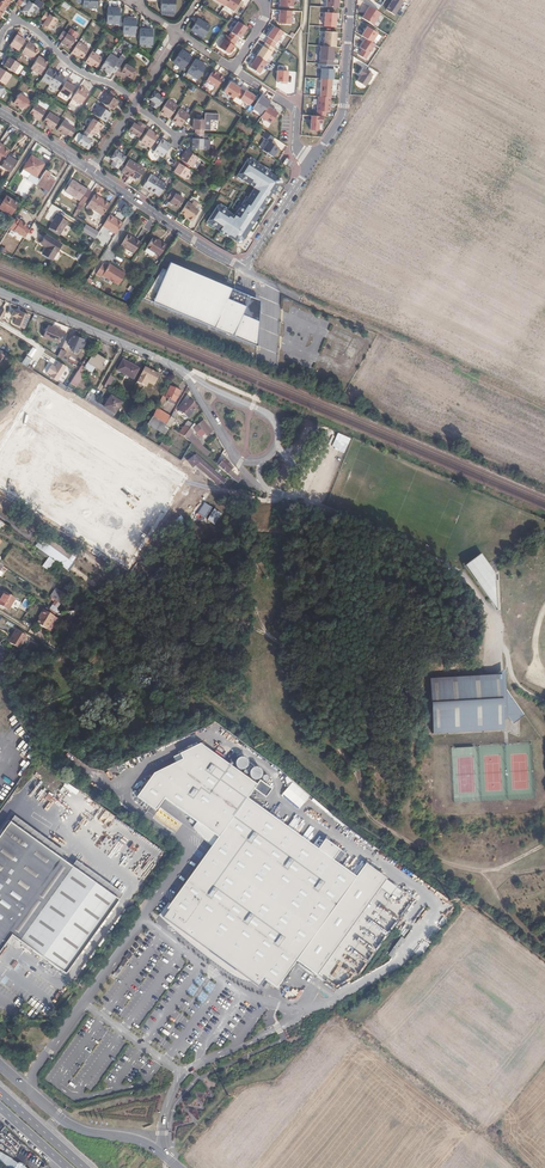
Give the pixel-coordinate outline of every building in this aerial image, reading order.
[(20,6),(24,9),(23,12),(30,17),(37,6),(27,0),(24,0),(20,6)] [(177,0),(165,0),(165,3),(162,3),(162,10),(176,11),(177,0)] [(241,0),(218,0),(225,5),(226,4),(235,10),(241,0)] [(401,0),(393,0),(386,9),(395,15),(404,2),(401,0)] [(366,11),(362,18),(373,25),(380,14),(369,6),(366,11)] [(118,8),(108,8),(108,22),(120,23),(121,10),(118,10),(118,8)] [(293,10),(281,9),(280,15),(280,22),(292,23),(293,10)] [(59,19),(46,12),(41,19),(45,22),(44,25),(52,30),(59,19)] [(337,13),(325,12),(324,27),(336,28),(336,19),(337,13)] [(135,19),(125,18),(124,32),(136,33),(137,20),(135,20),(135,19)] [(211,26),(201,20),(198,24),(196,22),(192,29),(204,37),(211,26)] [(246,32),(248,27),(239,21),(232,32),(242,38),(246,32)] [(274,47),(284,31),(275,25),(271,31),(268,36),(270,37),(267,42),(274,47)] [(378,32),(367,25),(364,29),(361,34),(372,41),(378,32)] [(151,29),(141,28),(140,43),(153,43),(153,30),(151,30),(151,29)] [(337,30),(325,30),(323,46),(334,47),(336,47),(336,38),(337,30)] [(76,40),(63,31),(59,38),(63,41),(61,43),(71,49),(76,40)] [(22,34),(18,32),(10,45),(19,50),(25,40),(21,37),(22,34)] [(375,43),(366,37),(362,43),(360,47),(363,49),(369,52),(375,43)] [(233,50),(236,46),(225,39),(219,47),(229,53),(231,53),(233,50)] [(36,46),(29,42),(22,53),(33,60),(40,50),(35,47),(36,46)] [(90,48),(79,42),(73,52),(80,56),(80,55),(84,58),(90,48)] [(274,47),(267,42),(266,42),(262,49),(258,56),(267,62),(276,48),(274,47)] [(323,46),(320,46),(319,63),(333,64),(333,52),(334,47),(323,46)] [(369,52),(363,49),(359,55),(366,59),(369,52)] [(103,58),(93,51),(86,62),(92,66),(93,64),(98,67),(103,58)] [(148,65),(151,61),(137,51),(134,56),(148,65)] [(188,53),(184,51),(183,52),(181,51),(174,62),(184,69),(193,57),(188,53)] [(116,74),(121,66),(117,64),(120,59),(111,54),(102,68),(110,73),(112,71),(116,74)] [(16,62),(7,55),(4,60),(7,61),(3,67),(14,73),(15,73),(20,64),(16,62)] [(45,59),(40,55),(31,68),(41,74),(49,62),(45,60),(45,59)] [(267,62),(258,56),(257,55),(255,60),(253,63),(251,67),(260,73),(268,62),(267,62)] [(199,61),(196,59),(188,71),(199,78),(206,67),(204,66),(204,64),(199,61)] [(121,66),(116,74),(119,76),(122,71),(132,78),(138,70),(127,63),(124,68),(121,66)] [(24,67),(20,64),(15,73),(17,74),(20,74),(24,67)] [(0,67),(0,82),(5,85),(12,75),(0,67)] [(42,79),(50,84),(58,72),(50,67),(42,79)] [(333,68),(321,67),(320,78),(321,78),(332,78),(334,79),(334,75),(334,68),(333,68)] [(374,74),(363,67),(359,74),(362,75),(358,81),(366,86),(374,74)] [(288,70),(277,69),(276,80),(288,81),(288,70)] [(217,88),(224,77),(213,70),(206,81),(217,88)] [(58,72),(50,84),(58,89),(66,75),(59,71),(58,72)] [(74,80),(70,78),(61,91),(70,96),(76,85),(72,83),(74,80)] [(321,78),(320,96),(331,96),(332,78),(321,78)] [(235,98),(241,88),(236,84),(232,81),(225,92),(235,98)] [(90,90),(81,85),(73,98),(82,104),(90,90)] [(250,105),(256,96),(251,92),(247,90),(241,99),(250,105)] [(165,97),(155,91),(150,99),(153,101),(151,104),(158,109),(165,97)] [(120,101),(107,93),(102,102),(114,110),(120,101)] [(33,102),(20,94),(13,104),(22,109),(23,107),(28,109),(33,102)] [(263,96),(261,95),(252,108),(262,114),(268,105),(271,101),(263,96)] [(320,96),(318,96),(317,110),(318,110),(326,111),(330,111),(330,104),(331,96),(320,96)] [(166,115),(170,118),(178,105),(168,99),(160,110),(166,114),(166,115)] [(47,110),(35,103),(30,112),(34,114),(33,116),(40,121),(47,110)] [(112,113),(100,105),(94,113),(107,122),(112,113)] [(272,108),(268,105),(262,114),(260,116),(271,123),(278,111),(272,108)] [(190,113),(180,108),(172,121),(182,126),(190,113)] [(61,119),(50,112),(44,121),(48,123),(47,125),(54,130),(61,119)] [(317,115),(311,114),(311,121),(310,129),(319,129),(319,122),(323,123),(323,115),(317,115)] [(95,118),(87,131),(94,135),(96,131),(98,133),(104,124),(95,118)] [(196,133),(205,134),(205,119),(194,119),(193,130),(196,130),(196,133)] [(147,126),(139,120),(137,124),(135,122),(129,131),(140,137),(147,126)] [(77,129),(64,121),(59,130),(67,135),(68,134),(72,136),(77,129)] [(159,134),(154,131),(154,130),(150,127),(142,140),(152,147),(159,134)] [(94,135),(87,131),(84,135),(79,142),(89,149),(94,141),(91,139),(94,135)] [(277,151),(280,146),(272,141),(275,138),(265,131),(261,136),(265,138),(259,147),(273,157),(277,151)] [(84,135),(81,132),(79,133),(76,138),(76,140),(79,142),(84,135)] [(205,134),(196,133),(195,138),(193,138),(192,148),(204,149),(205,134)] [(172,143),(163,138),(155,150),(164,156),(172,143)] [(7,149),(8,148),(3,144),(3,143),(0,141),(0,160),(7,149)] [(199,156),(186,148),(183,153),(186,154),(182,160),(193,167),(199,156)] [(7,149),(0,160),(0,166),(10,172),(20,157),(7,149)] [(126,158),(116,151),(111,159),(114,161),(111,165),(119,169),(126,158)] [(47,160),(36,153),(35,155),(46,162),(47,160)] [(35,155),(33,154),(25,167),(38,175),(46,162),(35,155)] [(278,177),(248,157),(206,221),(236,242),(243,240),(267,204),(280,183),(278,177)] [(130,176),(131,175),(138,180),(146,168),(131,158),(123,171),(130,176)] [(174,170),(185,177),(190,168),(177,160),(175,164),(177,165),(174,170)] [(51,174),(45,171),(37,184),(45,189),(43,192),(47,194),(48,191),(49,191),(56,181),(49,176),(51,174)] [(168,183),(153,173),(144,186),(152,191),(153,190),(161,195),(168,183)] [(92,192),(73,180),(66,191),(81,200),(79,203),(83,206),(92,192)] [(185,198),(172,190),(168,197),(172,200),(171,201),(180,207),(185,198)] [(19,201),(7,194),(3,200),(0,206),(12,213),(19,201)] [(111,204),(96,195),(88,207),(103,216),(111,204)] [(187,214),(190,217),(189,218),(194,221),(201,209),(193,205),(194,203),(189,201),(182,212),(187,214)] [(0,206),(0,208),(10,215),(12,213),(0,206)] [(22,218),(17,215),(10,225),(27,235),(31,228),(27,226),(29,223),(22,219),(22,218)] [(69,222),(58,215),(50,227),(61,234),(69,222)] [(123,224),(110,216),(103,227),(116,235),(123,224)] [(99,232),(86,224),(82,231),(95,239),(99,232)] [(63,245),(48,235),(42,244),(48,247),(44,253),(53,260),(63,245)] [(141,243),(128,235),(122,245),(134,253),(141,243)] [(160,242),(154,238),(145,252),(153,258),(156,253),(160,255),(167,244),(161,240),(160,242)] [(259,346),(261,309),(260,306),(259,303),(257,300),(255,298),(252,296),(172,262),(169,269),(165,268),(146,298),(259,346)] [(109,267),(103,264),(97,274),(101,277),(102,275),(103,276),(119,286),(126,275),(110,265),(109,267)] [(29,316),(19,311),(18,312),(17,312),(15,316),(16,317),(14,323),(24,327),(29,316)] [(63,332),(48,326),(44,336),(58,343),(63,332)] [(84,340),(73,335),(68,345),(73,347),(71,350),(75,352),(76,349),(78,349),(80,345),(83,347),(84,343),(83,342),(84,340)] [(63,350),(61,349),(57,356),(62,359),(65,352),(63,351),(63,350)] [(107,361),(93,353),(88,362),(84,360),(81,365),(92,372),(95,366),(101,370),(107,361)] [(30,360),(26,357),(21,364),(26,367),(30,360)] [(139,369),(123,360),(117,371),(133,380),(139,369)] [(66,367),(58,362),(55,368),(51,365),(46,373),(50,375),(49,377),(57,382),(66,367)] [(139,378),(146,381),(147,380),(154,384),(159,375),(144,368),(139,378)] [(114,378),(110,376),(104,386),(108,389),(114,378)] [(146,381),(139,378),(136,382),(144,386),(146,381)] [(174,389),(167,385),(165,391),(162,396),(165,397),(168,399),(167,401),(173,403),(174,402),(175,402),(180,391),(177,390),(178,389),(175,388),(174,389)] [(88,404),(92,395),(88,393),(83,401),(88,404)] [(97,398),(92,395),(88,404),(111,418),(120,402),(110,396),(109,397),(107,396),(104,402),(106,404),(103,408),(94,402),(97,398)] [(196,407),(188,400),(182,406),(184,407),(181,410),(188,416),(196,407)] [(161,432),(165,425),(170,417),(156,409),(151,416),(147,424),(161,432)] [(177,413),(173,411),(170,417),(165,425),(169,427),(173,421),(174,422),(176,420),(174,419),(177,413)] [(193,423),(192,424),(183,434),(187,437),(186,438),(189,441),(191,443),(198,448),(201,445),(202,443),(190,434),(193,432),(194,433),(196,432),(202,428),(206,433),(207,435),(212,431),(203,420),(196,426),(193,423)] [(183,434),(192,424),(188,421),(178,432),(183,435),(183,434)] [(165,425),(161,432),(164,434),(169,427),(165,425)] [(206,433),(202,428),(196,432),(200,437),(206,433)] [(169,448),(161,443),(158,447),(167,452),(169,448)] [(209,452),(201,445),(198,448),(206,455),(209,452)] [(219,474),(193,451),(191,452),(190,452),(184,457),(189,464),(192,461),(214,480),(219,474)] [(228,461),(225,458),(218,466),(222,469),(229,475),(232,472),(231,471),(229,470),(231,467),(227,464),(228,462),(228,461)] [(239,478),(232,472),(229,475),(238,483),(239,478)] [(208,504),(202,500),(195,510),(201,515),(202,513),(204,514),(213,508),(210,506),(209,507),(207,506),(208,504)] [(217,510),(213,508),(204,514),(203,516),(207,518),(217,510)] [(218,511),(217,510),(207,518),(211,521),(218,511)] [(73,564),(39,539),(35,545),(68,571),(73,564)] [(493,569),(481,552),(464,564),(491,601),(496,597),(496,581),(489,571),(493,569)] [(55,561),(48,556),(41,566),(48,570),(55,561)] [(56,600),(58,602),(63,594),(55,589),(50,596),(56,600)] [(5,592),(0,599),(0,605),(8,609),(14,598),(5,592)] [(54,615),(43,608),(40,612),(41,613),(35,621),(45,627),(54,615)] [(58,617),(54,615),(45,627),(50,630),(58,617)] [(28,637),(17,630),(13,637),(14,638),(11,643),(20,648),(28,637)] [(502,728),(499,674),(481,675),(428,678),(431,732),(502,728)] [(505,689),(504,687),(505,714),(511,722),(519,716),(523,713),(505,689)] [(257,784),(200,744),(180,754),(183,759),(154,773),(137,797),(156,811),(165,799),(218,837),(183,885),(167,908),(169,910),(163,917),(210,952),(216,944),(239,961),(234,968),(259,986),(264,979),(277,988),(296,962),(317,976),(387,879),(365,863),(356,876),(333,860),(340,850),(325,839),(318,849),(248,798),(254,789),(266,797),(272,789),(260,780),(257,784)] [(299,808),(309,796),(291,782),(282,794),(299,808)] [(13,935),(29,912),(25,909),(62,859),(11,822),(0,838),(0,953),(13,935)] [(73,867),(62,859),(25,909),(29,912),(13,935),(20,940),(73,867)] [(119,900),(81,872),(73,867),(20,940),(29,947),(66,973),(119,900)] [(391,894),(398,899),(403,892),(396,888),(391,894)]
